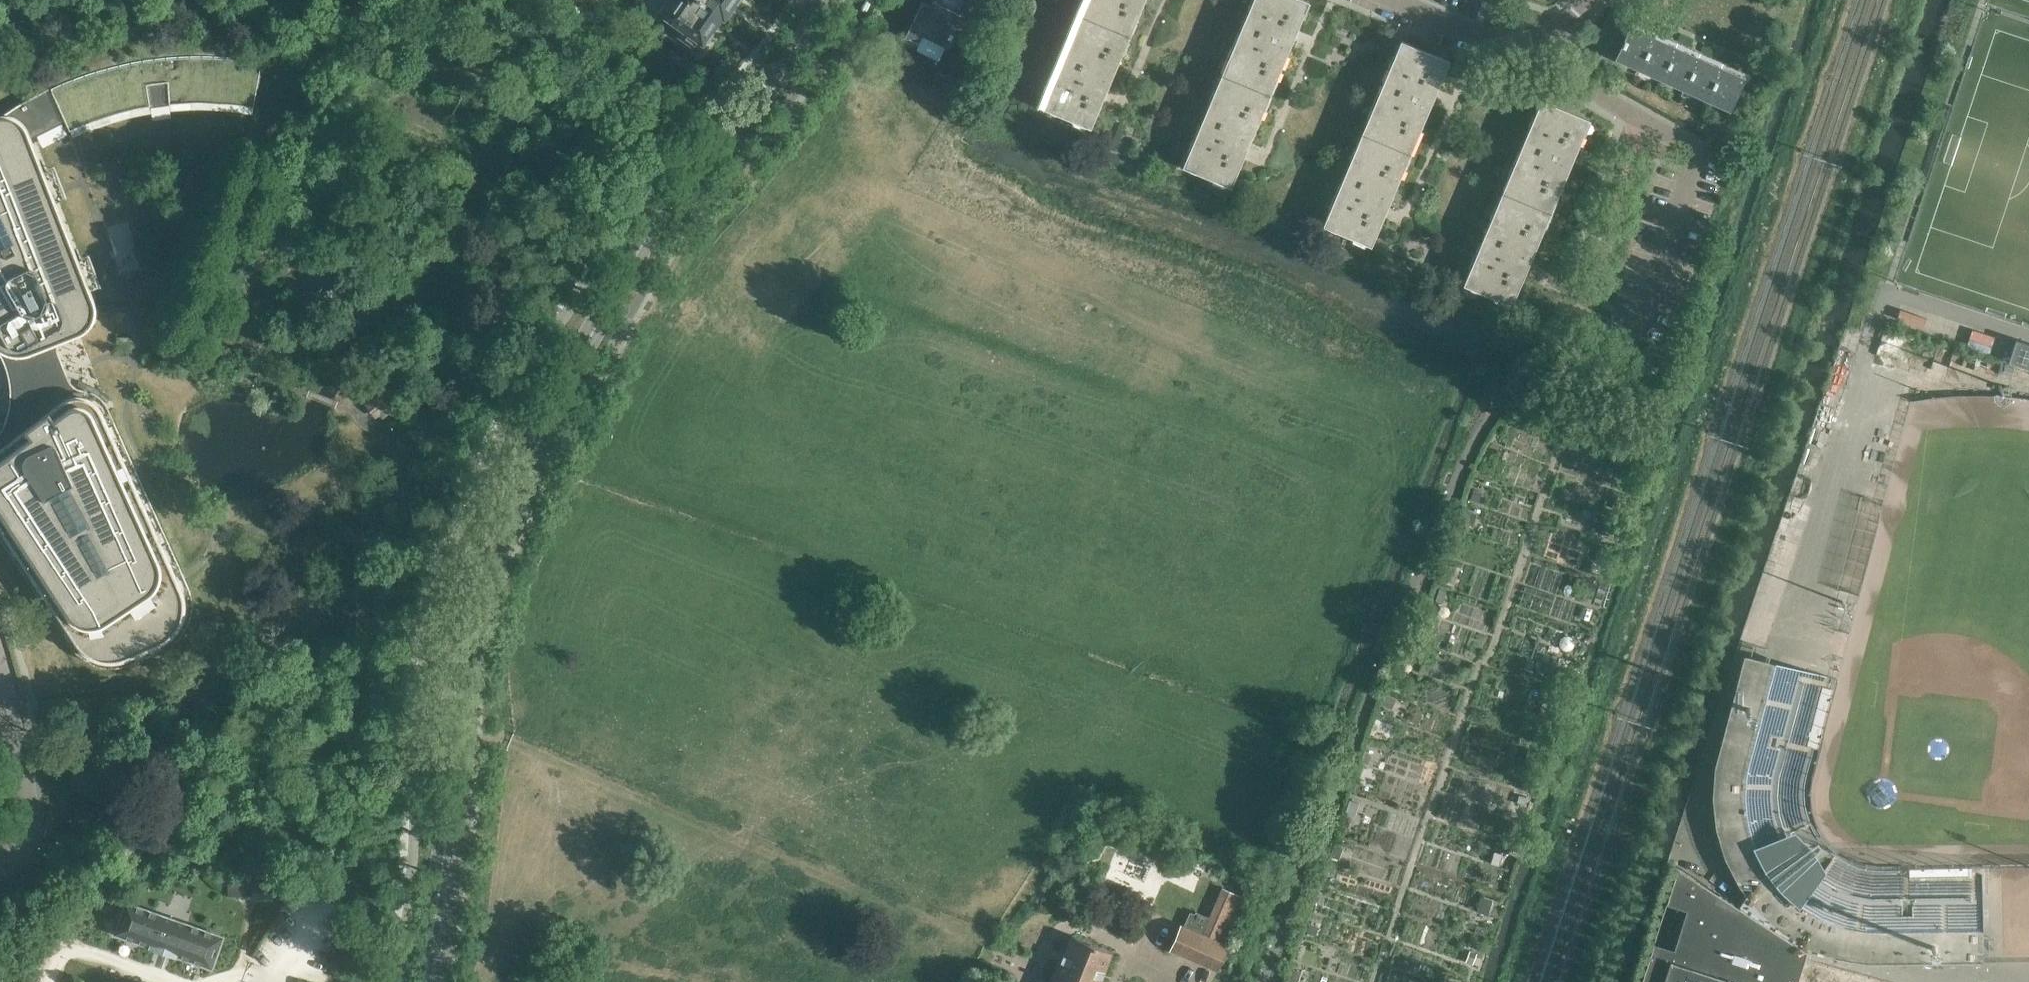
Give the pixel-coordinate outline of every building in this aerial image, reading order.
[(700,0),(666,0),(658,11),(684,29),(679,36),(698,49),(722,15),(700,0)] [(724,17),(736,0),(700,0),(722,15),(724,17)] [(989,3),(983,0),(961,0),(956,11),(934,0),(933,0),(931,5),(922,0),(905,35),(919,42),(923,34),(945,45),(952,30),(971,40),(989,3)] [(1092,127),(1145,0),(1089,0),(1044,107),(1092,127)] [(1232,186),(1310,1),(1308,0),(1254,0),(1184,166),(1232,186)] [(1617,56),(1730,107),(1744,76),(1631,26),(1636,15),(1621,8),(1615,20),(1618,21),(1601,58),(1613,64),(1617,56)] [(1324,225),(1372,245),(1451,60),(1402,40),(1324,225)] [(17,105),(2,115),(5,115),(8,115),(11,116),(14,116),(16,118),(19,119),(23,123),(27,129),(31,138),(65,121),(69,131),(72,130),(71,128),(86,122),(101,116),(117,112),(133,108),(149,105),(150,107),(151,106),(169,104),(172,103),(172,101),(188,101),(204,100),(220,101),(236,103),(252,105),(252,107),(255,107),(262,62),(263,61),(249,59),(234,57),(220,56),(206,55),(192,55),(176,56),(161,57),(146,59),(131,62),(116,65),(98,70),(81,75),(65,82),(48,89),(32,97),(17,105)] [(1543,99),(1465,284),(1513,304),(1590,119),(1543,99)] [(13,374),(17,381),(20,389),(22,397),(23,406),(23,414),(8,426),(9,427),(10,427),(17,436),(0,450),(0,523),(79,643),(83,647),(87,651),(92,654),(97,657),(103,658),(109,659),(115,659),(120,658),(126,657),(134,653),(131,647),(143,642),(146,647),(145,647),(146,648),(149,646),(146,641),(158,635),(161,641),(163,640),(168,637),(172,633),(176,628),(180,623),(182,618),(184,612),(185,606),(185,600),(184,595),(182,589),(102,411),(98,405),(92,400),(79,395),(73,392),(67,388),(61,383),(56,378),(52,373),(48,367),(45,361),(43,354),(42,347),(81,332),(85,329),(88,326),(91,323),(93,319),(95,315),(95,311),(95,306),(94,302),(31,138),(27,129),(23,123),(19,119),(16,118),(14,116),(11,116),(8,115),(5,115),(2,115),(0,116),(0,352),(13,374)] [(1999,349),(2002,341),(1980,335),(1978,343),(1999,349)] [(2015,339),(2008,361),(2028,368),(2028,344),(2015,339)] [(366,402),(377,416),(380,413),(384,417),(396,406),(383,390),(366,402)] [(1808,674),(1777,666),(1761,729),(1751,727),(1749,737),(1758,739),(1750,771),(1748,795),(1751,820),(1758,844),(1763,854),(1760,856),(1766,868),(1769,873),(1765,876),(1772,884),(1776,881),(1781,887),(1791,896),(1793,893),(1802,901),(1823,914),(1846,922),(1871,926),(1983,926),(1982,874),(1971,874),(1971,866),(1962,867),(1962,869),(1959,869),(1958,867),(1924,867),(1924,869),(1920,869),(1920,867),(1909,867),(1909,870),(1888,870),(1877,870),(1862,868),(1851,864),(1841,859),(1830,851),(1819,840),(1812,829),(1807,816),(1805,804),(1804,792),(1805,782),(1808,767),(1814,746),(1817,747),(1819,736),(1817,735),(1818,732),(1820,733),(1829,699),(1827,699),(1828,695),(1830,696),(1832,687),(1830,686),(1833,677),(1809,671),(1808,674)] [(1801,966),(1807,949),(1802,946),(1770,926),(1739,905),(1708,885),(1677,865),(1663,909),(1649,953),(1639,981),(1796,981),(1801,966)] [(228,882),(228,896),(253,896),(253,899),(273,899),(274,883),(228,882)] [(1183,924),(1181,923),(1169,948),(1218,970),(1229,944),(1225,942),(1245,896),(1222,887),(1209,918),(1190,909),(1183,924)] [(126,902),(115,934),(212,968),(223,936),(126,902)] [(1052,981),(1100,981),(1113,952),(1072,935),(1052,981)] [(1810,971),(1807,981),(1844,981),(1810,971)]
